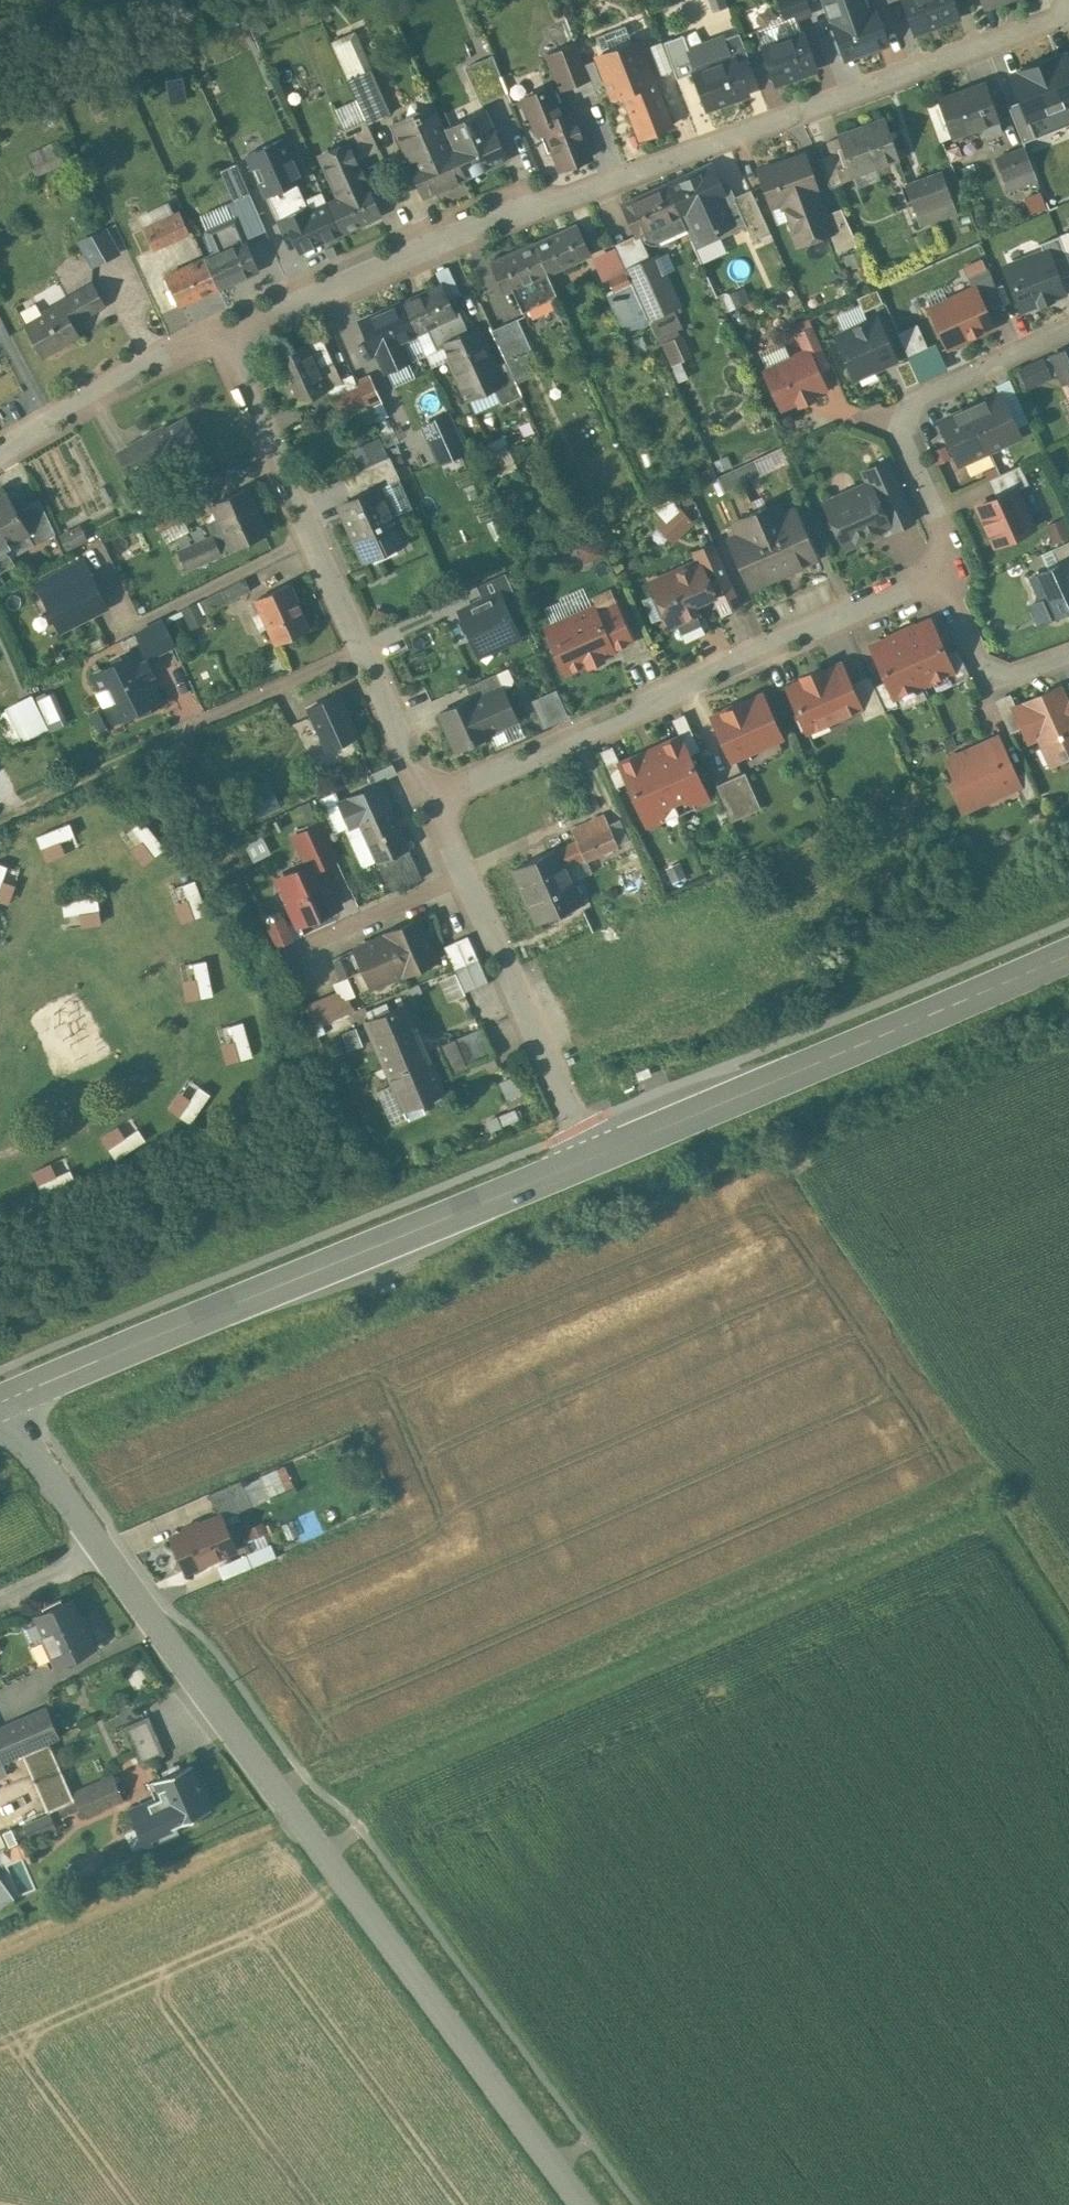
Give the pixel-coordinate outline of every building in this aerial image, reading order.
[(712,10),(725,6),(723,0),(708,0),(712,10)] [(782,16),(792,12),(795,18),(809,12),(805,0),(776,0),(782,16)] [(831,22),(867,9),(863,0),(823,0),(831,21),(831,22)] [(912,32),(958,16),(952,0),(900,0),(912,32)] [(867,9),(831,22),(844,57),(885,42),(873,7),(867,9)] [(631,32),(608,41),(615,58),(650,44),(642,23),(629,28),(631,32)] [(329,42),(346,79),(370,68),(353,31),(329,42)] [(738,32),(722,38),(729,59),(733,57),(735,61),(747,57),(738,32)] [(802,32),(760,47),(773,83),(815,68),(802,32)] [(694,71),(692,72),(705,107),(746,92),(735,61),(733,57),(729,59),(722,38),(721,36),(686,49),(694,71)] [(575,42),(546,53),(559,88),(588,77),(575,42)] [(491,55),(463,67),(480,103),(506,92),(491,55)] [(1011,72),(1024,107),(1068,91),(1056,56),(1011,72)] [(364,119),(366,123),(389,112),(370,68),(346,79),(364,119)] [(669,124),(652,79),(622,91),(639,135),(669,124)] [(984,82),(937,99),(950,135),(981,124),(996,119),(997,119),(984,82)] [(548,87),(522,97),(534,128),(542,125),(558,168),(590,156),(572,110),(560,115),(548,87)] [(417,114),(393,125),(424,195),(465,177),(452,147),(451,147),(439,120),(421,128),(417,119),(419,119),(417,114)] [(452,146),(452,147),(465,177),(505,159),(491,128),(482,133),(476,116),(444,129),(452,146)] [(354,159),(355,159),(378,149),(366,123),(364,119),(341,129),(347,143),(354,159)] [(883,119),(837,135),(837,136),(846,161),(851,173),(896,156),(883,119)] [(996,119),(981,124),(986,137),(1000,132),(996,119)] [(846,161),(837,136),(825,141),(834,165),(846,161)] [(247,154),(267,196),(301,180),(282,138),(247,154)] [(57,140),(26,156),(35,174),(66,159),(62,151),(65,149),(64,147),(61,148),(57,140)] [(1031,167),(1047,161),(1049,160),(1041,140),(1023,146),(1031,167)] [(319,155),(338,197),(366,185),(367,185),(355,159),(354,159),(347,143),(319,155)] [(1023,146),(994,158),(1002,178),(1031,167),(1023,146)] [(803,153),(757,169),(770,205),(781,201),(796,243),(817,235),(815,231),(827,226),(824,213),(815,189),(816,188),(803,153)] [(1031,167),(1035,178),(1040,190),(1056,184),(1047,161),(1031,167)] [(709,165),(666,183),(681,215),(680,215),(695,248),(745,225),(742,218),(743,218),(733,196),(729,188),(721,192),(709,165)] [(1035,178),(1031,167),(1002,178),(1007,189),(1035,178)] [(940,172),(904,185),(914,210),(925,206),(949,197),(940,172)] [(666,183),(621,204),(636,235),(680,215),(681,215),(666,183)] [(338,197),(327,203),(340,232),(379,214),(366,185),(338,197)] [(742,218),(745,225),(751,238),(768,230),(749,189),(733,196),(743,218),(742,218)] [(949,197),(925,206),(930,219),(954,210),(949,197)] [(141,212),(145,222),(175,209),(171,199),(141,212)] [(327,203),(287,220),(300,249),(340,232),(327,203)] [(252,206),(238,213),(251,239),(264,232),(252,206)] [(840,207),(824,213),(827,226),(836,251),(856,243),(840,207)] [(178,211),(142,228),(152,248),(188,232),(178,211)] [(576,224),(533,243),(546,273),(589,253),(576,224)] [(93,231),(79,238),(92,262),(105,255),(93,231)] [(1047,250),(1058,279),(1068,274),(1068,262),(1059,236),(1040,243),(1043,251),(1047,250)] [(203,257),(204,258),(217,287),(217,288),(257,269),(244,239),(203,257)] [(533,243),(489,262),(503,293),(512,289),(522,311),(556,295),(546,273),(533,243)] [(1043,251),(1005,266),(1021,310),(1039,303),(1039,304),(1053,299),(1052,297),(1064,293),(1058,279),(1047,250),(1043,251)] [(204,258),(164,275),(177,305),(217,287),(204,258)] [(459,258),(446,264),(455,284),(469,282),(470,282),(459,258)] [(650,258),(624,269),(625,270),(631,283),(647,317),(677,303),(667,279),(661,282),(650,258)] [(1001,304),(986,268),(967,276),(973,289),(974,288),(985,311),(1001,304)] [(613,291),(631,283),(625,270),(607,278),(613,291)] [(45,314),(26,325),(42,353),(76,333),(70,323),(102,305),(90,283),(43,310),(45,314)] [(440,285),(401,303),(414,332),(454,315),(453,314),(440,285)] [(877,288),(856,297),(863,311),(883,302),(877,288)] [(973,289),(930,308),(948,346),(992,326),(985,311),(974,288),(973,289)] [(401,303),(361,321),(374,350),(414,332),(401,303)] [(454,315),(414,332),(414,333),(424,355),(426,354),(425,352),(443,344),(442,343),(466,332),(467,332),(457,311),(453,314),(454,315)] [(492,329),(514,379),(530,371),(531,349),(516,317),(492,329)] [(876,318),(837,336),(855,377),(895,359),(876,318)] [(795,334),(800,344),(804,345),(817,339),(808,319),(794,325),(798,333),(795,334)] [(442,343),(443,344),(445,343),(450,355),(448,356),(466,397),(492,385),(484,369),(492,366),(480,341),(471,346),(466,332),(442,343)] [(323,338),(308,344),(318,367),(332,360),(323,338)] [(800,344),(803,351),(805,349),(815,369),(828,363),(817,339),(804,345),(800,344)] [(911,352),(922,379),(950,367),(940,340),(911,352)] [(308,344),(274,360),(294,404),(327,389),(326,388),(327,386),(318,367),(308,344)] [(1050,355),(1061,381),(1068,377),(1068,346),(1050,355)] [(770,366),(764,369),(781,407),(797,400),(798,403),(812,397),(810,394),(823,388),(815,369),(805,349),(803,351),(785,359),(782,358),(771,363),(770,366)] [(899,362),(910,383),(921,377),(909,356),(899,362)] [(1041,359),(1019,369),(1027,385),(1049,375),(1041,359)] [(340,379),(332,360),(318,367),(327,386),(326,388),(327,389),(331,397),(333,396),(332,393),(356,382),(352,373),(340,379)] [(484,369),(492,385),(501,404),(521,395),(505,360),(492,366),(484,369)] [(380,372),(356,382),(366,405),(367,404),(390,394),(380,372)] [(332,393),(333,396),(343,418),(368,407),(367,404),(366,405),(356,382),(332,393)] [(999,393),(969,407),(988,449),(1018,435),(999,393)] [(969,407),(939,420),(958,462),(988,449),(969,407)] [(452,409),(424,421),(442,463),(470,450),(452,409)] [(165,425),(117,452),(129,473),(161,455),(167,465),(201,446),(186,418),(167,429),(165,425)] [(341,477),(351,499),(378,487),(378,489),(399,479),(389,455),(341,477)] [(884,489),(873,496),(887,527),(889,530),(915,518),(889,456),(872,464),(884,489)] [(719,491),(763,474),(756,458),(712,475),(719,491)] [(1019,464),(986,478),(995,497),(1015,488),(1027,483),(1019,464)] [(867,484),(826,503),(833,517),(829,526),(838,529),(844,546),(887,527),(873,496),(867,484)] [(351,499),(339,504),(363,559),(402,542),(378,489),(378,487),(351,499)] [(246,488),(212,503),(218,517),(231,547),(265,532),(246,488)] [(995,497),(977,505),(994,543),(1032,526),(1015,488),(995,497)] [(0,497),(0,547),(28,531),(6,493),(0,497)] [(174,503),(153,514),(159,528),(181,517),(174,503)] [(794,508),(771,518),(765,504),(754,509),(783,573),(801,565),(801,563),(816,557),(794,508)] [(689,522),(677,508),(663,520),(675,534),(689,522)] [(783,573),(754,509),(742,515),(749,529),(726,539),(748,587),(763,580),(764,582),(783,573)] [(1068,534),(1068,523),(1064,515),(1049,523),(1058,540),(1068,534)] [(231,547),(218,517),(206,522),(212,535),(177,551),(185,568),(231,547)] [(1050,548),(1057,564),(1068,559),(1068,540),(1050,548)] [(719,555),(699,564),(711,590),(731,581),(719,555)] [(1030,576),(1040,597),(1045,599),(1052,614),(1067,607),(1068,611),(1068,559),(1057,564),(1030,576)] [(698,561),(655,580),(674,622),(675,622),(677,626),(673,629),(673,634),(677,638),(682,638),(684,641),(704,632),(703,628),(706,625),(706,619),(702,616),(697,616),(696,613),(697,612),(692,602),(712,593),(711,590),(699,564),(698,561)] [(57,572),(41,580),(63,624),(103,605),(87,573),(63,585),(57,572)] [(250,589),(244,578),(199,600),(204,612),(250,589)] [(288,583),(254,599),(275,642),(308,629),(288,583)] [(494,590),(447,611),(462,646),(510,625),(494,590)] [(615,603),(595,612),(593,606),(552,624),(559,640),(552,643),(565,671),(585,662),(587,665),(602,658),(601,655),(612,650),(612,648),(631,639),(615,603)] [(132,649),(138,661),(173,643),(161,620),(125,638),(131,649),(132,649)] [(928,620),(926,621),(926,622),(915,627),(914,626),(899,633),(922,683),(950,670),(943,653),(928,620)] [(899,633),(885,639),(885,641),(874,646),(873,644),(871,645),(886,679),(894,695),(922,683),(899,633)] [(968,673),(956,648),(943,653),(954,678),(968,673)] [(100,688),(95,691),(102,706),(111,701),(119,716),(137,707),(139,711),(160,701),(146,675),(151,673),(145,661),(140,663),(138,661),(132,649),(131,649),(113,658),(115,662),(93,673),(100,688)] [(839,663),(820,672),(818,669),(801,676),(803,679),(787,686),(807,730),(857,707),(858,706),(849,685),(839,663)] [(495,672),(465,685),(470,697),(500,683),(495,672)] [(869,675),(849,685),(858,706),(857,707),(863,719),(884,710),(873,685),(869,675)] [(886,679),(873,685),(884,710),(897,704),(894,695),(886,679)] [(470,697),(438,711),(456,749),(489,734),(487,730),(516,717),(500,683),(470,697)] [(560,686),(534,697),(546,724),(571,714),(560,686)] [(1013,708),(1016,716),(1021,727),(1027,739),(1038,733),(1043,745),(1052,748),(1057,760),(1068,754),(1068,712),(1058,687),(1013,708)] [(46,694),(37,697),(43,712),(52,708),(46,694)] [(337,694),(308,707),(326,747),(355,734),(337,694)] [(758,696),(715,715),(734,758),(736,757),(735,755),(756,746),(757,748),(777,739),(758,696)] [(0,711),(0,746),(19,736),(5,709),(0,711)] [(1016,716),(1004,721),(1009,732),(1021,727),(1016,716)] [(706,796),(679,736),(649,749),(676,810),(706,796)] [(951,737),(943,740),(946,748),(955,745),(951,737)] [(999,744),(981,751),(979,746),(947,760),(959,785),(953,788),(962,808),(999,791),(996,785),(1014,777),(1013,775),(999,744)] [(676,810),(649,749),(619,763),(646,823),(676,810)] [(1026,769),(1013,775),(1014,777),(1024,800),(1037,794),(1026,769)] [(740,772),(715,784),(731,820),(757,808),(740,772)] [(358,819),(388,806),(377,780),(336,799),(347,824),(358,819)] [(260,811),(280,806),(274,784),(254,790),(260,811)] [(388,806),(358,819),(377,861),(407,847),(388,806)] [(603,814),(571,829),(576,840),(608,826),(603,814)] [(319,822),(293,834),(307,864),(317,860),(320,866),(336,858),(319,822)] [(608,826),(576,840),(584,859),(617,845),(608,826)] [(576,840),(513,868),(537,921),(580,901),(565,868),(584,859),(576,840)] [(407,848),(377,861),(390,891),(421,877),(407,848)] [(286,872),(282,876),(277,878),(279,882),(278,888),(280,895),(284,900),(289,904),(297,921),(315,912),(316,914),(338,905),(320,866),(317,860),(307,864),(298,869),(294,869),(290,870),(286,872)] [(279,946),(298,937),(287,913),(268,921),(279,946)] [(418,919),(400,927),(400,928),(388,933),(387,932),(386,933),(402,972),(403,973),(435,959),(418,919)] [(374,939),(353,948),(370,986),(402,972),(387,935),(374,940),(374,939)] [(467,935),(443,946),(453,968),(477,958),(478,957),(467,935)] [(353,948),(331,958),(340,979),(363,970),(353,948)] [(477,958),(453,968),(463,991),(487,981),(477,958)] [(444,1091),(405,1002),(364,1020),(403,1109),(444,1091)] [(481,1026),(454,1038),(465,1066),(492,1054),(481,1026)] [(241,1479),(208,1493),(216,1510),(233,1502),(237,1510),(252,1504),(241,1479)] [(221,1515),(204,1522),(218,1555),(235,1547),(221,1515)] [(204,1522),(172,1536),(186,1569),(218,1555),(204,1522)] [(226,1573),(277,1552),(273,1542),(221,1562),(226,1573)] [(71,1598),(35,1615),(36,1617),(44,1634),(40,1636),(42,1639),(54,1665),(93,1646),(86,1629),(90,1628),(84,1615),(80,1617),(71,1598)] [(36,1617),(21,1624),(30,1644),(42,1639),(40,1636),(44,1634),(36,1617)] [(0,1728),(0,1758),(1,1760),(5,1758),(49,1739),(57,1735),(45,1708),(0,1728)] [(148,1714),(122,1725),(139,1764),(165,1753),(148,1714)] [(49,1739),(5,1758),(22,1797),(38,1790),(47,1811),(75,1799),(72,1793),(49,1739)] [(190,1763),(148,1781),(155,1798),(167,1827),(175,1823),(210,1808),(208,1804),(209,1804),(202,1786),(200,1787),(190,1763)] [(72,1793),(75,1799),(82,1815),(122,1798),(113,1775),(72,1793)] [(155,1798),(131,1809),(146,1846),(178,1832),(175,1823),(167,1827),(155,1798)] [(21,1841),(7,1847),(13,1860),(28,1853),(22,1841),(21,1841)] [(13,1860),(7,1847),(6,1844),(0,1847),(0,1865),(13,1860)] [(103,1856),(80,1866),(86,1879),(109,1869),(103,1856)] [(13,1897),(0,1878),(0,1906),(13,1897)]
